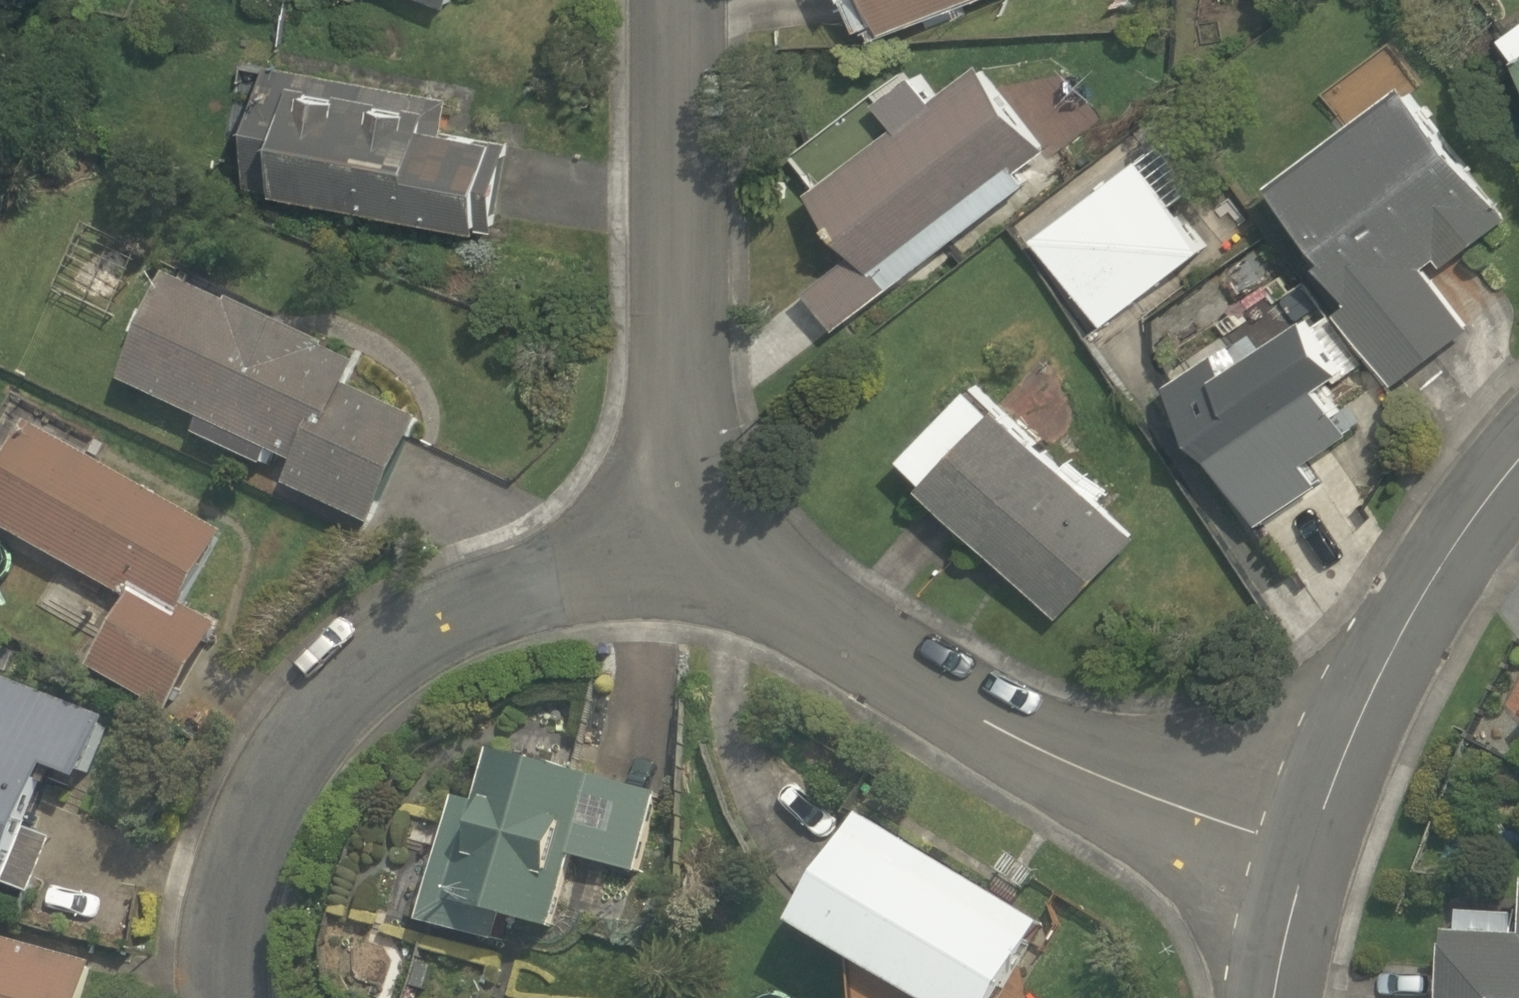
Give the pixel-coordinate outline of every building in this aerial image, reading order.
[(462,9),(465,0),(439,0),(462,9)] [(900,34),(988,0),(887,0),(900,34)] [(1502,34),(1518,57),(1518,21),(1502,34)] [(252,188),(501,234),(518,144),(453,132),(459,100),(277,65),(252,188)] [(1038,185),(1029,173),(1059,150),(994,65),(948,100),(929,75),(894,102),(914,129),(828,194),(869,249),(900,289),(1038,185)] [(1506,216),(1402,72),(1267,169),(1350,284),(1329,300),(1388,382),(1472,321),(1434,268),(1506,216)] [(1206,243),(1136,150),(1029,230),(1100,324),(1206,243)] [(154,255),(92,226),(60,293),(121,321),(154,255)] [(846,331),(900,289),(869,249),(815,291),(846,331)] [(244,309),(186,280),(134,386),(211,423),(203,437),(271,470),(279,456),(306,469),(296,490),(382,529),(431,424),(361,391),(371,368),(339,354),(341,349),(247,307),(244,309)] [(1351,368),(1304,297),(1232,344),(1226,335),(1164,374),(1258,521),(1319,482),(1304,458),(1351,428),(1323,386),(1351,368)] [(152,344),(163,321),(149,314),(137,337),(152,344)] [(941,482),(935,488),(1071,620),(1151,539),(1018,408),(1013,413),(987,388),(918,459),(941,482)] [(141,603),(102,674),(181,717),(231,629),(211,618),(214,613),(199,605),(235,538),(38,426),(0,494),(0,525),(141,603)] [(121,723),(0,677),(0,892),(18,899),(21,891),(41,898),(61,842),(44,836),(65,774),(98,788),(121,723)] [(636,871),(658,792),(487,748),(474,799),(454,794),(418,918),(494,939),(502,913),(552,927),(572,854),(636,871)] [(858,810),(789,918),(918,997),(992,997),(1040,921),(858,810)] [(1451,903),(1449,997),(1518,997),(1518,905),(1451,903)] [(106,966),(0,938),(0,997),(97,997),(106,966)]
